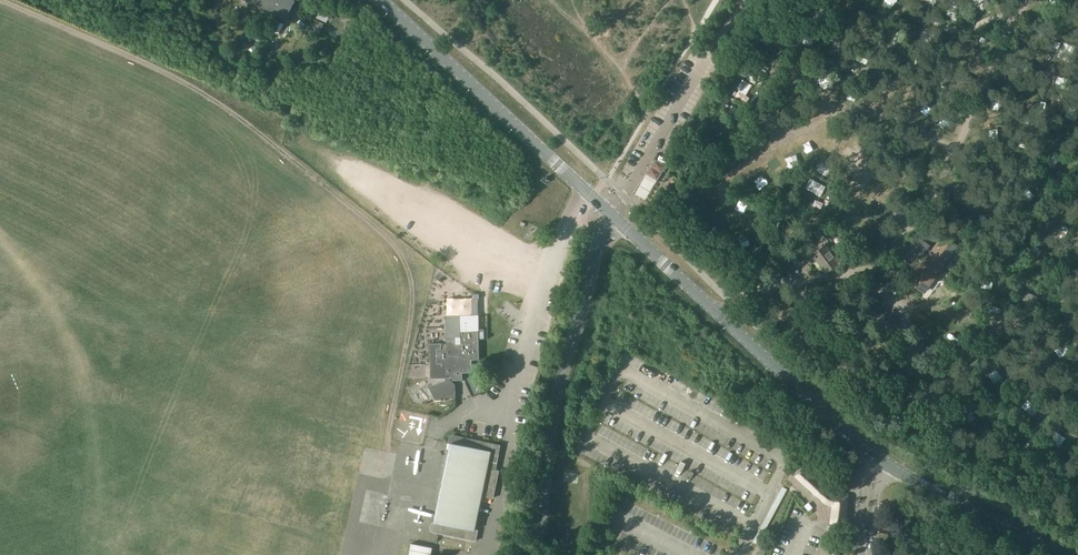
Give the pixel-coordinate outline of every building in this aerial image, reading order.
[(287,18),(295,0),(246,0),(287,18)] [(312,18),(309,24),(321,30),(324,23),(312,18)] [(665,170),(667,166),(666,165),(656,159),(647,174),(658,180),(664,170),(665,170)] [(934,207),(929,214),(935,219),(940,211),(934,207)] [(907,269),(910,265),(913,267),(913,266),(917,269),(909,280),(924,291),(958,245),(944,234),(937,242),(935,240),(940,233),(925,222),(899,257),(901,258),(898,262),(907,269)] [(832,257),(824,246),(808,257),(812,263),(817,260),(827,274),(844,261),(838,253),(832,257)] [(1028,290),(1023,300),(1035,307),(1041,297),(1028,290)] [(431,373),(463,372),(473,372),(472,360),(480,360),(479,331),(460,332),(461,342),(457,343),(457,337),(446,338),(446,343),(430,344),(431,373)] [(430,387),(436,399),(441,399),(441,400),(442,400),(442,398),(456,397),(456,386),(451,387),(451,378),(452,378),(452,381),(458,380),(464,380),(463,372),(431,373),(431,379),(445,378),(445,380),(430,387)] [(499,470),(498,470),(498,469),(496,469),(499,453),(501,445),(489,442),(454,435),(450,437),(449,440),(452,443),(449,452),(436,521),(432,523),(431,529),(433,532),(440,533),(463,537),(476,540),(479,529),(475,529),(482,495),(493,498),(499,470)] [(843,495),(836,495),(834,494),(833,494),(832,494),(831,493),(804,468),(797,476),(824,501),(825,502),(827,503),(829,504),(830,504),(834,505),(832,522),(845,524),(846,514),(842,513),(843,506),(847,506),(848,496),(843,495)] [(433,547),(411,543),(409,554),(431,554),(433,547)]
